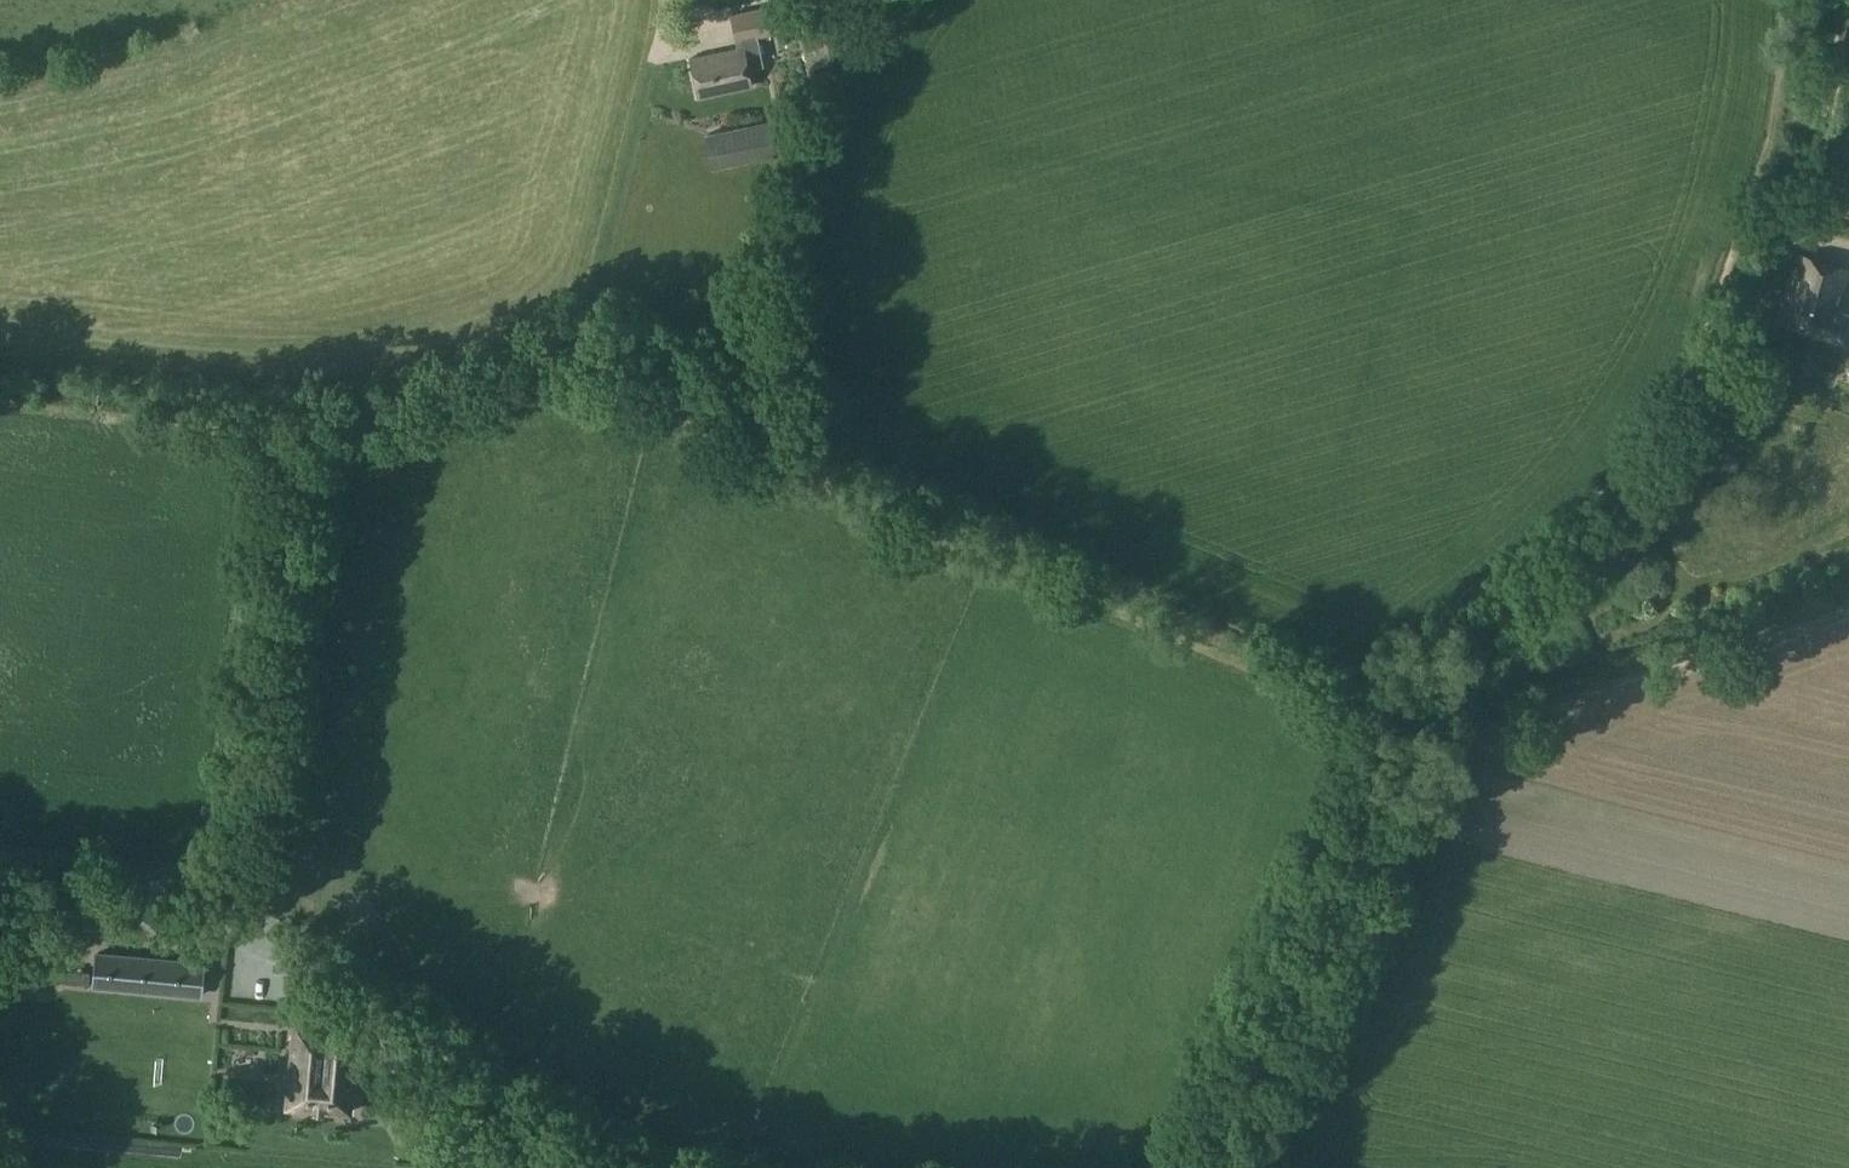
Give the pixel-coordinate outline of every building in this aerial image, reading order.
[(699,95),(753,84),(749,65),(763,62),(757,36),(779,31),(774,6),(734,14),(739,40),(743,39),(744,46),(690,57),(699,95)] [(716,167),(786,152),(779,119),(709,135),(716,167)] [(1848,328),(1848,315),(1836,310),(1846,265),(1798,254),(1779,322),(1845,342),(1848,328)] [(207,959),(98,947),(95,980),(203,990),(207,959)] [(351,1111),(359,1031),(295,1025),(287,1105),(351,1111)]
